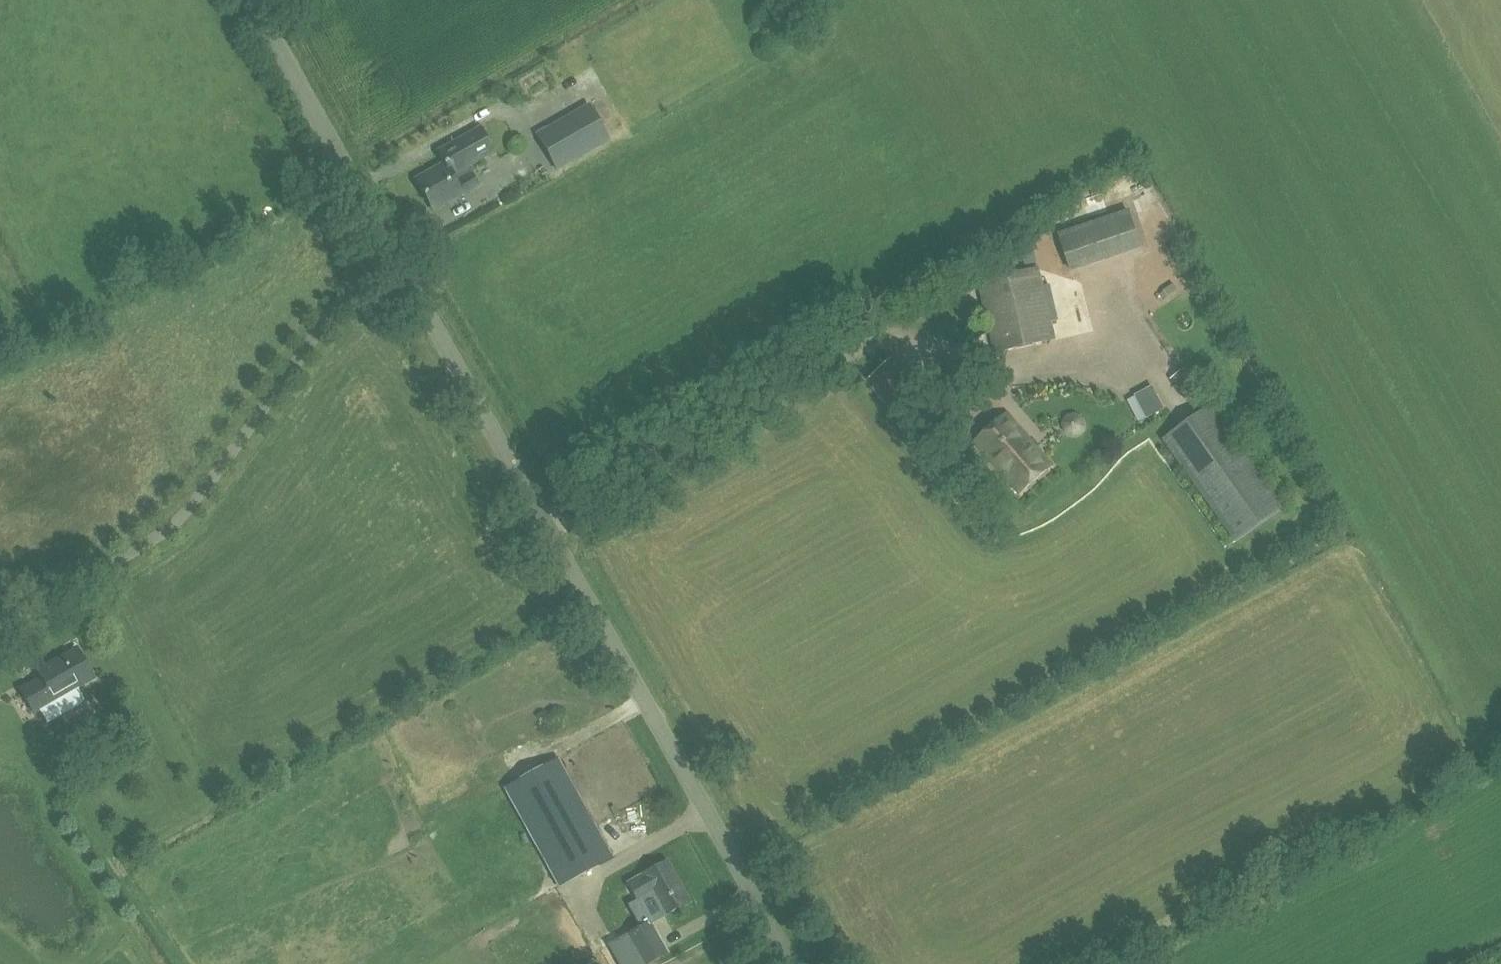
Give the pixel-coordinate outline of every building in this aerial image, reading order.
[(589,105),(537,135),(557,170),(609,140),(589,105)] [(449,160),(467,192),(479,186),(468,167),(494,152),(480,127),(438,151),(444,163),(449,160)] [(449,160),(444,163),(415,179),(431,206),(442,200),(444,205),(467,192),(449,160)] [(1144,251),(1141,245),(1130,211),(1059,235),(1072,275),(1144,251)] [(1051,322),(1058,321),(1049,285),(1043,287),(1039,269),(979,283),(996,354),(1055,340),(1051,322)] [(899,411),(917,395),(889,362),(871,378),(899,411)] [(1189,366),(1170,378),(1185,399),(1203,385),(1189,366)] [(1140,409),(1159,400),(1153,388),(1134,398),(1140,409)] [(1216,404),(1163,442),(1235,544),(1289,507),(1216,404)] [(1020,493),(1052,465),(1008,414),(975,442),(1020,493)] [(584,475),(589,471),(584,462),(579,466),(584,475)] [(43,678),(22,690),(35,712),(95,678),(78,649),(39,671),(43,678)] [(560,887),(614,858),(560,759),(506,789),(560,887)] [(667,915),(689,902),(667,862),(644,875),(644,874),(628,883),(639,902),(655,893),(667,915)] [(670,953),(652,922),(626,936),(642,963),(650,963),(670,953)]
